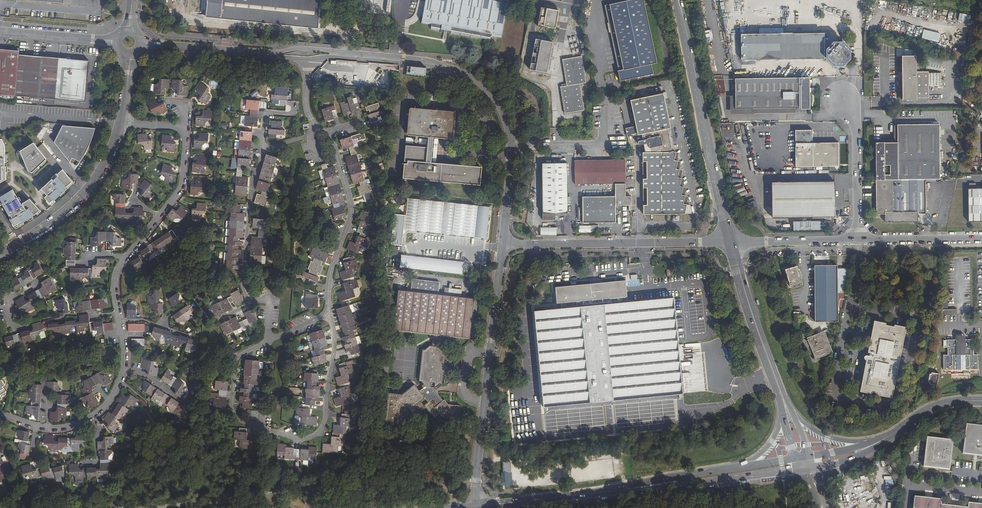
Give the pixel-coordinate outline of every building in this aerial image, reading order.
[(206,17),(318,28),(321,0),(208,0),(206,17)] [(423,20),(433,22),(432,26),(442,28),(442,29),(446,30),(448,30),(452,31),(452,30),(492,37),(493,33),(503,35),(509,0),(427,0),(423,20)] [(611,3),(609,3),(618,42),(618,43),(623,67),(619,68),(618,68),(620,79),(654,72),(652,62),(657,61),(647,12),(650,12),(650,10),(647,10),(644,0),(610,0),(611,3)] [(618,42),(609,3),(605,4),(619,68),(623,67),(618,43),(618,42)] [(558,11),(540,7),(537,26),(547,28),(547,27),(555,28),(558,11)] [(824,57),(824,33),(742,34),(743,58),(824,57)] [(849,58),(849,36),(843,36),(843,42),(834,42),(828,48),(828,57),(834,63),(843,63),(849,58)] [(552,42),(535,39),(529,70),(546,73),(549,59),(551,59),(554,46),(551,46),(552,42)] [(15,95),(19,48),(17,48),(17,51),(0,49),(0,94),(15,95)] [(51,98),(55,98),(58,58),(19,55),(16,95),(24,96),(24,99),(29,99),(29,96),(44,98),(44,101),(50,101),(51,98)] [(929,97),(929,71),(917,71),(917,55),(903,55),(903,99),(918,99),(918,97),(929,97)] [(925,68),(941,70),(943,59),(927,56),(925,68)] [(581,57),(562,60),(566,86),(560,87),(565,114),(583,110),(579,84),(585,83),(581,57)] [(89,61),(58,58),(55,98),(86,101),(89,61)] [(383,85),(385,83),(387,81),(387,78),(387,75),(386,73),(384,71),(382,69),(379,68),(376,68),(373,70),(370,72),(369,76),(369,79),(370,82),(373,85),(376,86),(379,87),(383,85)] [(439,81),(440,77),(431,76),(429,94),(433,94),(433,86),(439,81)] [(809,107),(809,77),(751,78),(736,78),(736,107),(751,107),(809,107)] [(168,88),(169,79),(160,78),(160,81),(157,84),(154,83),(153,93),(162,93),(162,90),(164,88),(168,88)] [(186,95),(187,86),(184,86),(181,83),(182,80),(172,79),(172,88),(176,89),(178,91),(177,94),(186,95)] [(209,88),(201,83),(196,90),(200,93),(200,95),(198,99),(205,104),(211,96),(208,94),(207,90),(209,88)] [(279,104),(286,105),(287,101),(288,101),(288,97),(288,96),(286,96),(286,92),(288,92),(289,88),(278,87),(276,87),(275,91),(277,91),(277,95),(272,95),(272,100),(279,101),(279,104)] [(644,205),(644,214),(686,213),(688,204),(684,203),(686,195),(683,194),(684,186),(681,185),(682,177),(679,177),(680,169),(677,168),(678,160),(675,159),(676,151),(673,151),(668,128),(671,127),(664,92),(631,100),(636,125),(638,134),(638,135),(641,134),(643,140),(640,140),(639,141),(639,142),(638,143),(638,144),(639,144),(640,145),(644,144),(646,152),(643,152),(643,161),(647,161),(647,179),(643,179),(643,187),(647,188),(647,205),(644,205)] [(344,102),(340,103),(343,115),(343,116),(348,114),(347,112),(351,111),(351,113),(352,113),(357,112),(356,111),(360,110),(360,109),(358,103),(354,104),(352,96),(347,98),(348,102),(345,103),(344,102)] [(168,110),(166,107),(164,101),(159,103),(157,102),(155,99),(148,103),(151,111),(154,110),(158,111),(159,114),(168,110)] [(252,110),(251,113),(258,114),(258,110),(259,110),(260,101),(247,100),(246,109),(252,110)] [(379,103),(366,107),(367,111),(369,111),(370,114),(368,115),(368,116),(369,120),(370,120),(372,123),(379,121),(378,118),(385,115),(383,110),(379,112),(378,108),(380,108),(379,103)] [(322,110),(325,121),(325,122),(334,119),(334,118),(338,117),(336,111),(332,112),(331,107),(322,110)] [(408,136),(429,137),(432,137),(451,139),(454,138),(456,113),(454,111),(410,107),(409,109),(406,134),(408,136)] [(211,120),(212,111),(203,110),(202,114),(200,116),(196,115),(196,124),(205,125),(205,122),(208,120),(211,120)] [(245,125),(253,126),(257,127),(258,117),(257,117),(258,114),(251,113),(251,117),(246,116),(245,125)] [(282,123),(275,122),(270,122),(269,126),(272,126),(271,130),(269,130),(269,131),(269,135),(270,135),(269,138),(276,139),(277,135),(284,136),(285,131),(280,131),(280,126),(282,127),(282,123)] [(877,142),(877,143),(940,142),(940,124),(899,124),(899,142),(877,142)] [(636,125),(625,127),(627,136),(638,134),(636,125)] [(96,129),(63,126),(54,142),(70,162),(78,166),(80,162),(82,159),(84,155),(87,150),(90,143),(93,135),(96,129)] [(762,166),(808,166),(808,130),(762,130),(762,166)] [(813,130),(808,130),(808,166),(839,165),(839,142),(813,142),(813,130)] [(241,131),(240,140),(251,141),(252,132),(241,131)] [(208,142),(208,134),(200,133),(199,137),(198,138),(195,138),(194,147),(201,148),(202,145),(205,142),(208,142)] [(147,137),(146,134),(137,134),(138,143),(141,143),(145,146),(145,149),(152,148),(152,139),(149,139),(147,137)] [(171,136),(162,135),(162,144),(165,145),(167,148),(167,151),(174,151),(175,142),(173,142),(171,140),(171,136)] [(355,150),(351,136),(340,140),(343,149),(349,147),(350,151),(355,150)] [(432,148),(433,138),(432,138),(432,137),(429,137),(429,138),(428,138),(427,147),(428,147),(406,145),(404,161),(407,162),(407,164),(404,163),(403,178),(478,185),(480,167),(430,163),(430,162),(431,162),(432,152),(435,152),(436,149),(432,148)] [(240,140),(239,149),(251,150),(251,141),(240,140)] [(877,143),(877,179),(926,179),(926,178),(940,178),(940,142),(877,143)] [(38,148),(34,143),(21,153),(23,163),(25,169),(24,169),(24,174),(33,173),(46,160),(38,148)] [(63,169),(42,144),(38,148),(46,160),(47,159),(58,174),(63,169)] [(239,149),(238,158),(250,160),(251,150),(239,149)] [(359,163),(355,150),(350,151),(352,156),(346,158),(348,166),(359,163)] [(275,167),(278,158),(266,155),(263,163),(275,167)] [(206,166),(206,157),(198,156),(197,161),(196,162),(193,162),(192,171),(199,171),(200,169),(203,166),(206,166)] [(238,158),(237,172),(243,172),(243,168),(249,168),(250,160),(238,158)] [(575,185),(615,184),(624,184),(623,161),(575,161),(575,185)] [(272,175),(275,167),(263,163),(261,172),(272,175)] [(362,172),(359,163),(348,166),(351,175),(362,172)] [(172,166),(163,164),(161,173),(163,173),(166,177),(165,180),(173,182),(175,173),(172,173),(171,170),(172,166)] [(321,165),(325,179),(336,175),(333,166),(327,168),(326,164),(321,165)] [(542,164),(543,220),(555,220),(555,213),(567,213),(567,164),(542,164)] [(74,183),(63,169),(58,174),(57,173),(52,178),(53,179),(40,192),(51,204),(59,197),(58,196),(60,193),(62,191),(64,193),(65,191),(74,183)] [(237,172),(236,186),(248,187),(248,177),(242,177),(243,172),(237,172)] [(270,184),(272,175),(261,172),(258,181),(270,184)] [(365,180),(362,172),(351,175),(353,183),(360,182),(361,186),(366,184),(365,180)] [(138,174),(129,174),(129,176),(125,179),(122,179),(122,188),(131,189),(131,184),(134,183),(137,183),(138,174)] [(325,179),(327,187),(339,184),(336,175),(325,179)] [(204,189),(205,180),(196,179),(196,183),(194,185),(192,184),(191,194),(198,194),(198,191),(202,188),(204,189)] [(926,213),(926,179),(877,179),(878,214),(886,214),(886,221),(918,221),(918,213),(926,213)] [(152,185),(145,180),(139,186),(142,189),(143,192),(141,194),(148,199),(153,194),(151,192),(150,187),(152,185)] [(266,197),(270,184),(258,181),(256,190),(262,191),(261,196),(266,197)] [(836,216),(835,182),(773,182),(774,217),(836,216)] [(327,187),(330,196),(341,193),(339,184),(327,187)] [(374,200),(368,184),(366,184),(361,186),(357,187),(360,196),(364,195),(366,202),(374,200)] [(582,197),(583,223),(616,222),(615,206),(631,206),(631,197),(624,197),(624,184),(615,184),(615,197),(582,197)] [(236,186),(235,195),(247,196),(248,187),(236,186)] [(13,189),(0,197),(0,199),(11,218),(10,219),(15,228),(24,222),(33,216),(41,210),(30,199),(23,203),(23,204),(22,205),(13,189)] [(968,189),(968,221),(981,221),(981,189),(968,189)] [(330,196),(334,209),(339,207),(338,203),(344,201),(341,193),(330,196)] [(124,203),(124,195),(113,194),(113,197),(116,200),(115,216),(119,216),(121,219),(121,222),(136,223),(137,220),(140,217),(142,217),(143,208),(134,208),(134,211),(132,213),(126,213),(125,211),(125,204),(124,203)] [(266,206),(269,198),(266,197),(261,196),(258,195),(255,203),(266,206)] [(404,231),(487,238),(490,207),(408,198),(407,215),(391,213),(387,246),(401,246),(404,231)] [(195,208),(192,208),(192,218),(199,218),(200,215),(203,212),(205,212),(206,203),(198,203),(197,207),(195,208)] [(227,209),(227,212),(232,213),(241,213),(242,205),(229,204),(228,209),(227,209)] [(331,210),(335,221),(342,219),(341,216),(345,215),(343,206),(339,207),(334,209),(331,210)] [(175,210),(173,208),(167,216),(173,220),(175,218),(179,217),(182,219),(187,212),(180,207),(178,210),(175,210)] [(370,216),(366,214),(361,212),(358,220),(361,221),(359,225),(358,228),(359,228),(357,232),(361,233),(364,235),(365,231),(368,232),(371,224),(368,223),(370,216)] [(231,217),(231,220),(245,222),(245,214),(241,213),(232,213),(232,217),(231,217)] [(264,233),(266,220),(258,219),(254,219),(253,228),(259,229),(259,233),(264,233)] [(231,224),(231,228),(244,229),(245,222),(231,220),(231,223),(231,224)] [(793,221),(793,230),(826,230),(826,220),(793,221)] [(231,232),(230,236),(239,237),(243,237),(244,229),(231,228),(230,228),(230,232),(231,232)] [(139,257),(132,261),(138,270),(141,268),(141,264),(150,259),(150,255),(161,247),(165,248),(170,244),(171,240),(176,237),(172,229),(147,246),(148,247),(140,251),(142,254),(138,256),(139,257)] [(115,232),(97,232),(97,234),(94,237),(92,237),(91,245),(100,245),(100,242),(102,240),(109,241),(112,243),(112,245),(120,245),(120,238),(118,238),(114,235),(115,232)] [(263,247),(264,233),(259,233),(258,238),(252,237),(251,246),(263,247)] [(366,240),(367,236),(364,235),(361,233),(359,237),(357,240),(356,244),(350,242),(347,249),(350,251),(358,254),(361,247),(367,249),(370,241),(366,240)] [(230,236),(230,244),(239,245),(242,245),(243,242),(239,241),(239,237),(230,236)] [(76,242),(77,239),(68,238),(67,244),(64,248),(64,254),(67,257),(67,260),(66,260),(66,267),(70,267),(70,276),(73,276),(76,280),(82,280),(85,277),(92,277),(92,274),(100,274),(100,271),(103,269),(106,269),(106,259),(97,259),(97,263),(95,265),(92,265),(92,268),(75,268),(76,242)] [(230,244),(229,252),(238,253),(242,254),(242,250),(238,249),(239,245),(230,244)] [(262,256),(263,247),(251,246),(250,255),(262,256)] [(311,261),(309,265),(322,270),(323,266),(321,264),(322,261),(325,261),(326,257),(327,254),(320,251),(313,248),(310,256),(314,258),(313,262),(311,261)] [(229,252),(228,260),(237,261),(241,262),(241,258),(238,258),(238,253),(229,252)] [(262,265),(262,256),(250,255),(250,264),(262,265)] [(351,261),(350,257),(343,259),(344,263),(343,263),(344,267),(345,267),(346,271),(352,270),(358,268),(355,260),(351,261)] [(228,260),(227,268),(240,270),(241,266),(237,265),(237,261),(228,260)] [(7,285),(12,293),(33,279),(33,278),(44,271),(38,262),(35,264),(34,268),(28,272),(27,269),(24,271),(23,276),(18,279),(17,277),(13,279),(13,283),(10,284),(7,285)] [(308,282),(315,285),(316,281),(317,281),(318,278),(319,277),(317,276),(318,272),(320,273),(322,270),(309,265),(308,269),(310,269),(308,273),(304,271),(302,276),(309,279),(308,282)] [(838,321),(838,265),(816,265),(816,321),(838,321)] [(803,283),(798,266),(786,269),(791,287),(803,283)] [(350,278),(353,277),(352,270),(346,271),(340,273),(342,280),(343,280),(344,283),(343,283),(344,288),(345,287),(346,292),(338,294),(341,302),(343,301),(355,298),(352,290),(358,288),(356,280),(351,281),(350,278)] [(23,297),(15,302),(17,305),(15,306),(18,310),(22,308),(27,309),(28,312),(35,308),(34,306),(36,305),(37,300),(39,298),(40,299),(51,292),(49,290),(51,285),(53,284),(49,278),(41,282),(43,284),(41,287),(27,296),(29,299),(27,300),(24,300),(23,297)] [(412,291),(398,289),(394,331),(470,339),(475,298),(462,297),(462,291),(452,289),(453,284),(450,284),(449,295),(439,294),(440,283),(413,280),(412,291)] [(626,282),(556,289),(557,305),(562,304),(562,310),(534,313),(544,407),(683,392),(680,360),(674,298),(629,303),(626,282)] [(238,289),(230,294),(231,296),(233,301),(235,304),(243,300),(242,297),(241,295),(238,289)] [(160,298),(160,291),(154,290),(154,293),(151,296),(149,296),(149,303),(152,304),(151,307),(155,310),(155,312),(162,312),(162,304),(158,303),(158,300),(160,298)] [(178,292),(169,299),(174,306),(180,302),(179,300),(180,295),(178,292)] [(305,307),(309,308),(317,308),(318,299),(317,299),(317,295),(310,295),(310,299),(306,299),(305,307)] [(231,296),(220,302),(224,312),(232,309),(229,303),(233,301),(231,296)] [(65,302),(65,299),(56,300),(57,308),(59,307),(63,310),(63,313),(69,312),(68,303),(65,302)] [(102,299),(78,301),(78,304),(76,307),(76,311),(106,307),(106,304),(102,301),(102,299)] [(211,306),(213,311),(216,316),(224,312),(220,302),(211,306)] [(127,303),(127,317),(136,317),(136,306),(133,306),(131,303),(127,303)] [(188,305),(173,315),(178,322),(179,321),(184,322),(190,318),(190,313),(192,312),(188,305)] [(350,310),(349,305),(345,307),(336,309),(339,316),(351,313),(352,313),(351,309),(350,310)] [(246,325),(258,319),(253,309),(245,313),(247,319),(243,321),(246,325)] [(352,317),(351,313),(339,316),(341,324),(353,320),(354,320),(353,317),(352,317)] [(113,330),(113,323),(103,324),(102,321),(93,323),(93,322),(90,322),(88,315),(79,316),(80,319),(78,322),(76,322),(75,321),(67,322),(66,324),(59,325),(57,323),(48,324),(49,329),(52,329),(55,331),(56,334),(71,332),(71,329),(73,326),(76,325),(77,331),(84,330),(84,328),(87,324),(90,324),(91,331),(97,330),(101,332),(104,332),(104,331),(113,330)] [(233,331),(246,325),(243,321),(239,323),(236,317),(228,321),(233,331)] [(355,325),(353,320),(341,324),(343,332),(352,329),(356,328),(355,325)] [(225,335),(233,331),(228,321),(220,325),(225,335)] [(29,330),(4,338),(8,348),(11,347),(13,343),(15,343),(23,341),(22,340),(25,339),(28,341),(39,338),(38,335),(41,331),(43,330),(41,323),(32,325),(33,329),(32,331),(29,332),(29,330)] [(890,392),(902,331),(901,329),(895,328),(893,328),(892,329),(891,330),(887,329),(887,328),(884,327),(883,326),(882,325),(877,324),(875,324),(874,326),(868,356),(865,355),(864,356),(863,356),(863,357),(863,358),(863,359),(864,360),(867,361),(862,389),(863,390),(864,391),(870,392),(871,391),(871,390),(875,391),(875,389),(881,391),(881,392),(881,393),(882,394),(888,395),(889,395),(889,394),(890,392)] [(172,332),(154,327),(152,334),(154,335),(156,339),(159,340),(161,334),(164,335),(166,339),(165,342),(180,347),(181,344),(185,342),(187,343),(185,349),(188,350),(192,348),(194,349),(197,341),(180,335),(178,336),(173,334),(172,332)] [(312,337),(313,341),(326,337),(324,329),(310,333),(311,338),(312,337)] [(354,338),(352,329),(343,332),(344,337),(341,338),(341,341),(345,340),(354,338)] [(832,352),(824,331),(807,338),(815,359),(832,352)] [(980,368),(979,354),(974,355),(974,339),(967,340),(966,336),(958,336),(958,340),(949,340),(950,355),(946,355),(946,370),(980,368)] [(315,344),(316,348),(327,345),(328,344),(326,337),(313,341),(314,345),(315,344)] [(356,345),(354,338),(345,340),(347,344),(343,345),(344,348),(356,345)] [(315,349),(317,356),(326,353),(325,349),(328,348),(327,345),(316,348),(315,349)] [(358,354),(356,345),(344,348),(345,352),(349,351),(350,356),(358,354)] [(426,350),(423,350),(420,381),(422,381),(425,386),(435,387),(440,383),(443,384),(444,372),(449,368),(445,364),(446,352),(444,352),(440,347),(430,346),(426,350)] [(314,361),(315,366),(328,362),(326,353),(317,356),(312,358),(313,361),(314,361)] [(153,362),(144,360),(143,368),(146,369),(148,372),(148,374),(156,376),(158,368),(155,368),(153,364),(153,362)] [(258,365),(258,361),(245,360),(245,368),(258,369),(259,369),(259,366),(258,365)] [(347,366),(345,362),(339,364),(340,368),(339,369),(340,372),(341,372),(342,376),(336,378),(338,386),(340,385),(346,383),(350,382),(348,374),(353,373),(351,365),(347,366)] [(257,373),(258,369),(245,368),(244,376),(257,377),(258,377),(258,373),(257,373)] [(168,370),(162,378),(175,388),(176,391),(175,393),(182,398),(187,391),(184,390),(184,385),(185,384),(174,376),(173,377),(171,375),(171,371),(168,370)] [(110,381),(107,375),(105,376),(101,375),(99,372),(84,381),(85,383),(84,388),(82,389),(86,396),(82,398),(84,401),(88,400),(89,403),(87,405),(89,408),(98,403),(92,392),(93,392),(91,389),(92,386),(99,382),(102,383),(103,385),(110,381)] [(934,372),(934,374),(931,374),(929,383),(931,383),(931,384),(939,386),(941,374),(934,372)] [(303,377),(302,380),(308,381),(317,381),(317,374),(304,373),(304,377),(303,377)] [(257,381),(257,377),(244,376),(244,384),(253,384),(258,385),(258,381),(257,381)] [(57,384),(57,383),(46,381),(42,380),(42,385),(34,385),(33,387),(31,389),(30,396),(33,398),(32,402),(32,401),(31,413),(34,413),(37,417),(37,419),(44,420),(45,411),(42,411),(40,409),(41,389),(45,389),(45,390),(60,391),(60,387),(57,384)] [(219,390),(219,394),(226,394),(227,390),(228,381),(216,380),(215,389),(219,390)] [(179,402),(145,381),(143,383),(144,387),(142,390),(153,396),(152,398),(154,400),(159,399),(161,400),(161,401),(167,405),(167,404),(170,406),(170,410),(180,416),(182,413),(186,412),(188,413),(193,407),(185,402),(183,405),(180,405),(178,404),(179,402)] [(308,381),(307,389),(320,390),(320,387),(317,386),(317,381),(308,381)] [(347,386),(346,383),(340,385),(340,388),(339,388),(340,392),(341,391),(342,396),(334,398),(336,406),(343,404),(351,401),(349,394),(355,392),(352,384),(347,386)] [(252,393),(253,384),(244,384),(243,389),(240,388),(239,392),(243,392),(252,393)] [(424,398),(415,385),(402,395),(389,393),(386,423),(399,424),(399,422),(408,423),(409,414),(411,412),(412,413),(416,410),(413,406),(424,398)] [(306,394),(306,397),(319,398),(320,390),(307,389),(306,389),(305,394),(306,394)] [(252,400),(252,393),(243,392),(242,396),(239,396),(239,399),(252,400)] [(109,412),(104,420),(108,422),(108,424),(107,426),(114,431),(118,425),(116,424),(115,419),(117,417),(120,419),(121,416),(121,415),(122,413),(126,412),(128,409),(125,407),(127,405),(132,404),(133,405),(137,399),(130,394),(129,397),(126,397),(123,395),(118,402),(119,403),(112,414),(109,412)] [(214,397),(213,406),(226,407),(227,398),(226,398),(226,394),(219,394),(219,397),(214,397)] [(68,398),(68,395),(58,395),(57,411),(55,412),(52,412),(51,420),(59,421),(59,418),(63,415),(65,415),(66,404),(65,404),(66,401),(68,398)] [(306,397),(305,405),(310,405),(314,406),(315,401),(319,401),(319,398),(306,397)] [(251,409),(252,400),(239,399),(239,403),(242,403),(242,408),(251,409)] [(439,404),(433,399),(425,405),(435,418),(439,414),(442,417),(459,419),(460,406),(449,405),(445,400),(439,404)] [(302,417),(302,424),(317,426),(317,418),(310,417),(310,412),(311,413),(311,409),(310,409),(310,405),(305,405),(302,404),(301,408),(297,408),(296,416),(302,417)] [(349,418),(349,415),(342,414),(341,417),(340,421),(341,421),(341,426),(334,425),(334,433),(340,434),(346,434),(346,427),(352,427),(353,419),(349,418)] [(965,425),(964,434),(962,454),(981,457),(981,427),(965,425)] [(246,440),(246,437),(246,436),(247,432),(246,432),(247,428),(239,428),(239,432),(234,431),(234,439),(240,439),(239,447),(251,449),(252,440),(246,440)] [(28,441),(29,432),(19,431),(18,434),(20,437),(19,446),(22,450),(21,457),(29,458),(30,454),(29,454),(30,446),(28,445),(28,441)] [(53,437),(45,436),(45,444),(47,445),(51,448),(50,450),(58,450),(58,448),(62,449),(65,445),(68,445),(68,447),(72,447),(73,450),(73,451),(78,451),(79,444),(82,442),(85,442),(85,433),(76,433),(76,437),(74,439),(59,438),(58,442),(55,442),(53,440),(53,437)] [(339,438),(340,434),(334,433),(333,433),(333,437),(332,437),(332,441),(332,445),(324,444),(323,452),(338,453),(338,446),(344,446),(345,438),(339,438)] [(438,450),(436,434),(426,434),(427,441),(423,446),(428,451),(438,450)] [(112,444),(113,437),(104,437),(104,440),(102,441),(99,441),(99,450),(101,450),(101,467),(99,469),(96,469),(96,468),(83,468),(83,470),(79,470),(79,469),(78,468),(78,465),(69,465),(70,473),(73,473),(76,476),(76,478),(83,478),(84,477),(88,477),(88,479),(91,478),(94,476),(97,476),(97,478),(104,478),(104,475),(107,472),(110,472),(110,459),(109,459),(108,456),(111,454),(111,451),(111,450),(107,450),(107,447),(110,444),(112,444)] [(951,441),(926,438),(922,467),(948,470),(951,441)] [(292,457),(297,457),(297,450),(293,449),(293,448),(290,448),(290,449),(285,448),(286,445),(278,444),(277,454),(285,455),(284,459),(292,460),(292,457)] [(316,458),(317,451),(317,448),(309,447),(309,451),(304,450),(301,449),(301,450),(297,450),(297,457),(300,457),(299,460),(308,461),(308,457),(316,458)] [(510,461),(501,462),(502,485),(511,485),(510,461)] [(31,465),(22,467),(24,475),(26,474),(31,477),(31,479),(45,476),(49,478),(56,477),(56,478),(59,478),(62,474),(64,473),(62,466),(50,469),(49,467),(41,469),(41,468),(34,470),(31,468),(31,465)] [(915,496),(913,507),(981,507),(981,504),(968,503),(967,507),(941,505),(941,500),(915,496)]
